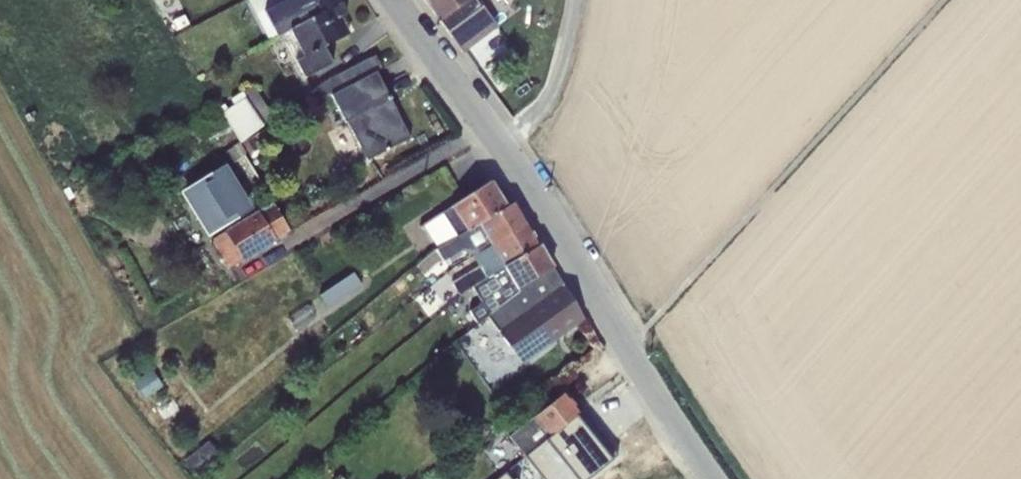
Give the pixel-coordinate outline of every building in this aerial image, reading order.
[(268,41),(289,31),(341,4),(339,0),(247,0),(268,41)] [(462,53),(497,27),(478,0),(423,0),(462,53)] [(341,4),(289,31),(303,57),(294,61),(303,79),(330,64),(322,48),(349,34),(341,18),(347,15),(341,4)] [(331,96),(375,72),(382,69),(375,54),(315,84),(323,100),(331,96)] [(375,72),(331,96),(344,122),(346,121),(366,161),(409,139),(395,111),(391,113),(385,102),(390,100),(375,72)] [(243,148),(246,154),(252,163),(264,156),(250,136),(263,126),(265,130),(275,122),(252,87),(229,100),(233,105),(227,110),(224,105),(218,109),(239,142),(240,143),(241,142),(243,148)] [(240,143),(239,142),(225,150),(233,163),(246,154),(243,148),(241,142),(240,143)] [(224,165),(178,191),(203,237),(250,211),(224,165)] [(437,249),(505,207),(489,182),(462,200),(423,226),(437,249)] [(505,207),(437,249),(412,270),(419,278),(443,260),(468,244),(473,254),(526,224),(513,202),(505,207)] [(272,204),(211,241),(228,269),(290,233),(272,204)] [(526,224),(473,254),(480,266),(451,283),(459,295),(471,287),(538,245),(526,224)] [(538,245),(471,287),(481,302),(468,311),(476,322),(486,315),(519,292),(517,289),(552,268),(538,245)] [(519,292),(486,315),(521,363),(582,318),(552,268),(517,289),(519,292)] [(352,274),(320,296),(327,309),(361,287),(352,274)] [(306,306),(287,319),(294,330),(313,318),(306,306)] [(152,371),(133,384),(143,399),(162,387),(152,371)] [(167,393),(153,402),(157,408),(155,409),(163,421),(180,410),(172,397),(171,398),(167,393)] [(546,408),(508,437),(524,456),(578,413),(563,393),(554,400),(549,395),(540,401),(546,408)] [(541,478),(587,478),(617,455),(581,410),(578,413),(524,456),(541,478)] [(207,441),(184,461),(198,478),(221,459),(207,441)] [(493,478),(512,478),(504,470),(493,478)]
